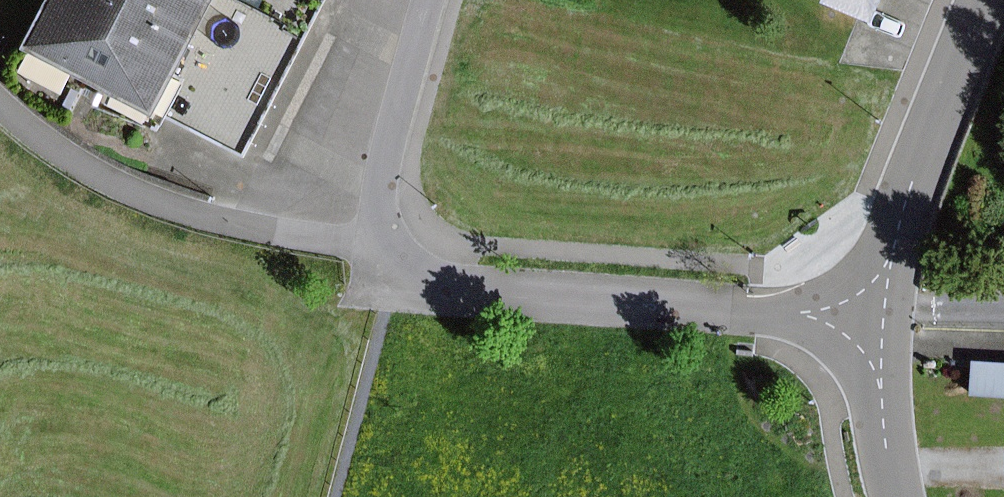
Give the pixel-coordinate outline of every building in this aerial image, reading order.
[(232,0),(60,0),(35,48),(171,118),(232,0)] [(966,360),(964,396),(1003,398),(1003,362),(966,360)]
